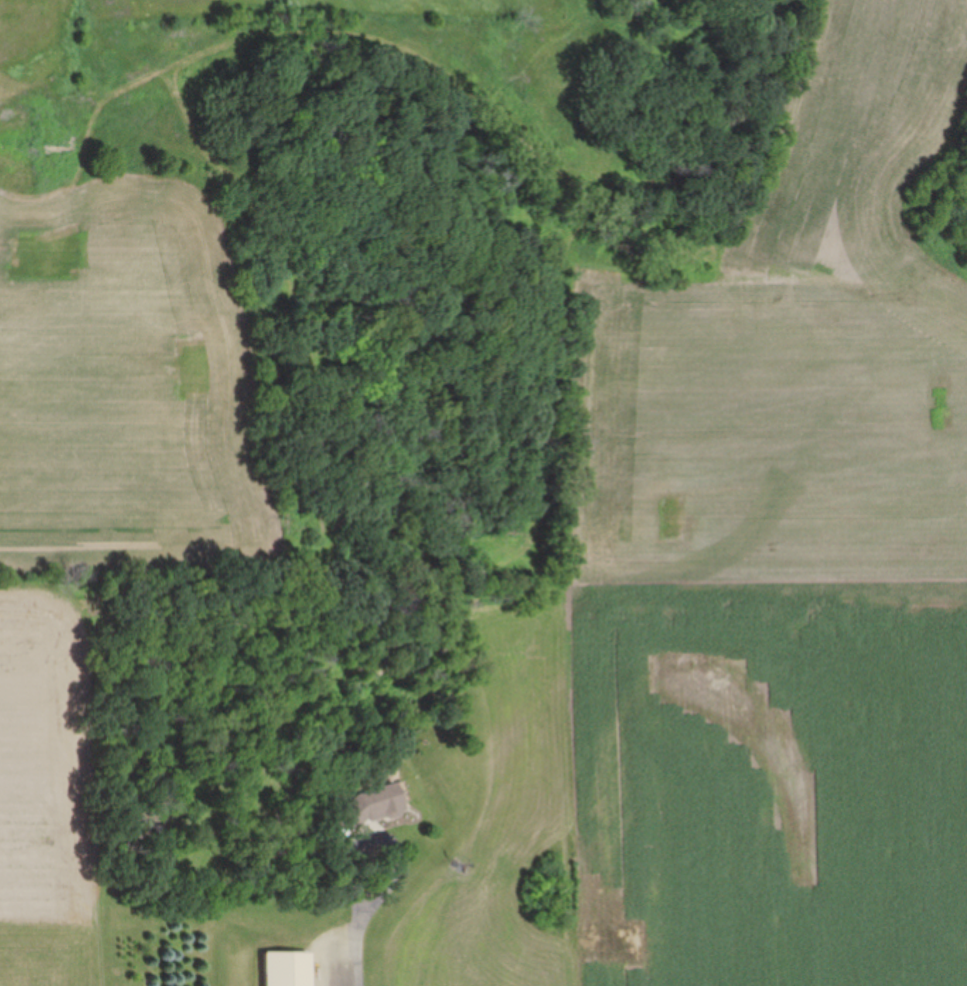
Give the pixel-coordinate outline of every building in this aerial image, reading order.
[(405,806),(398,783),(339,802),(347,825),(405,806)] [(269,952),(269,985),(317,985),(317,952),(269,952)]
